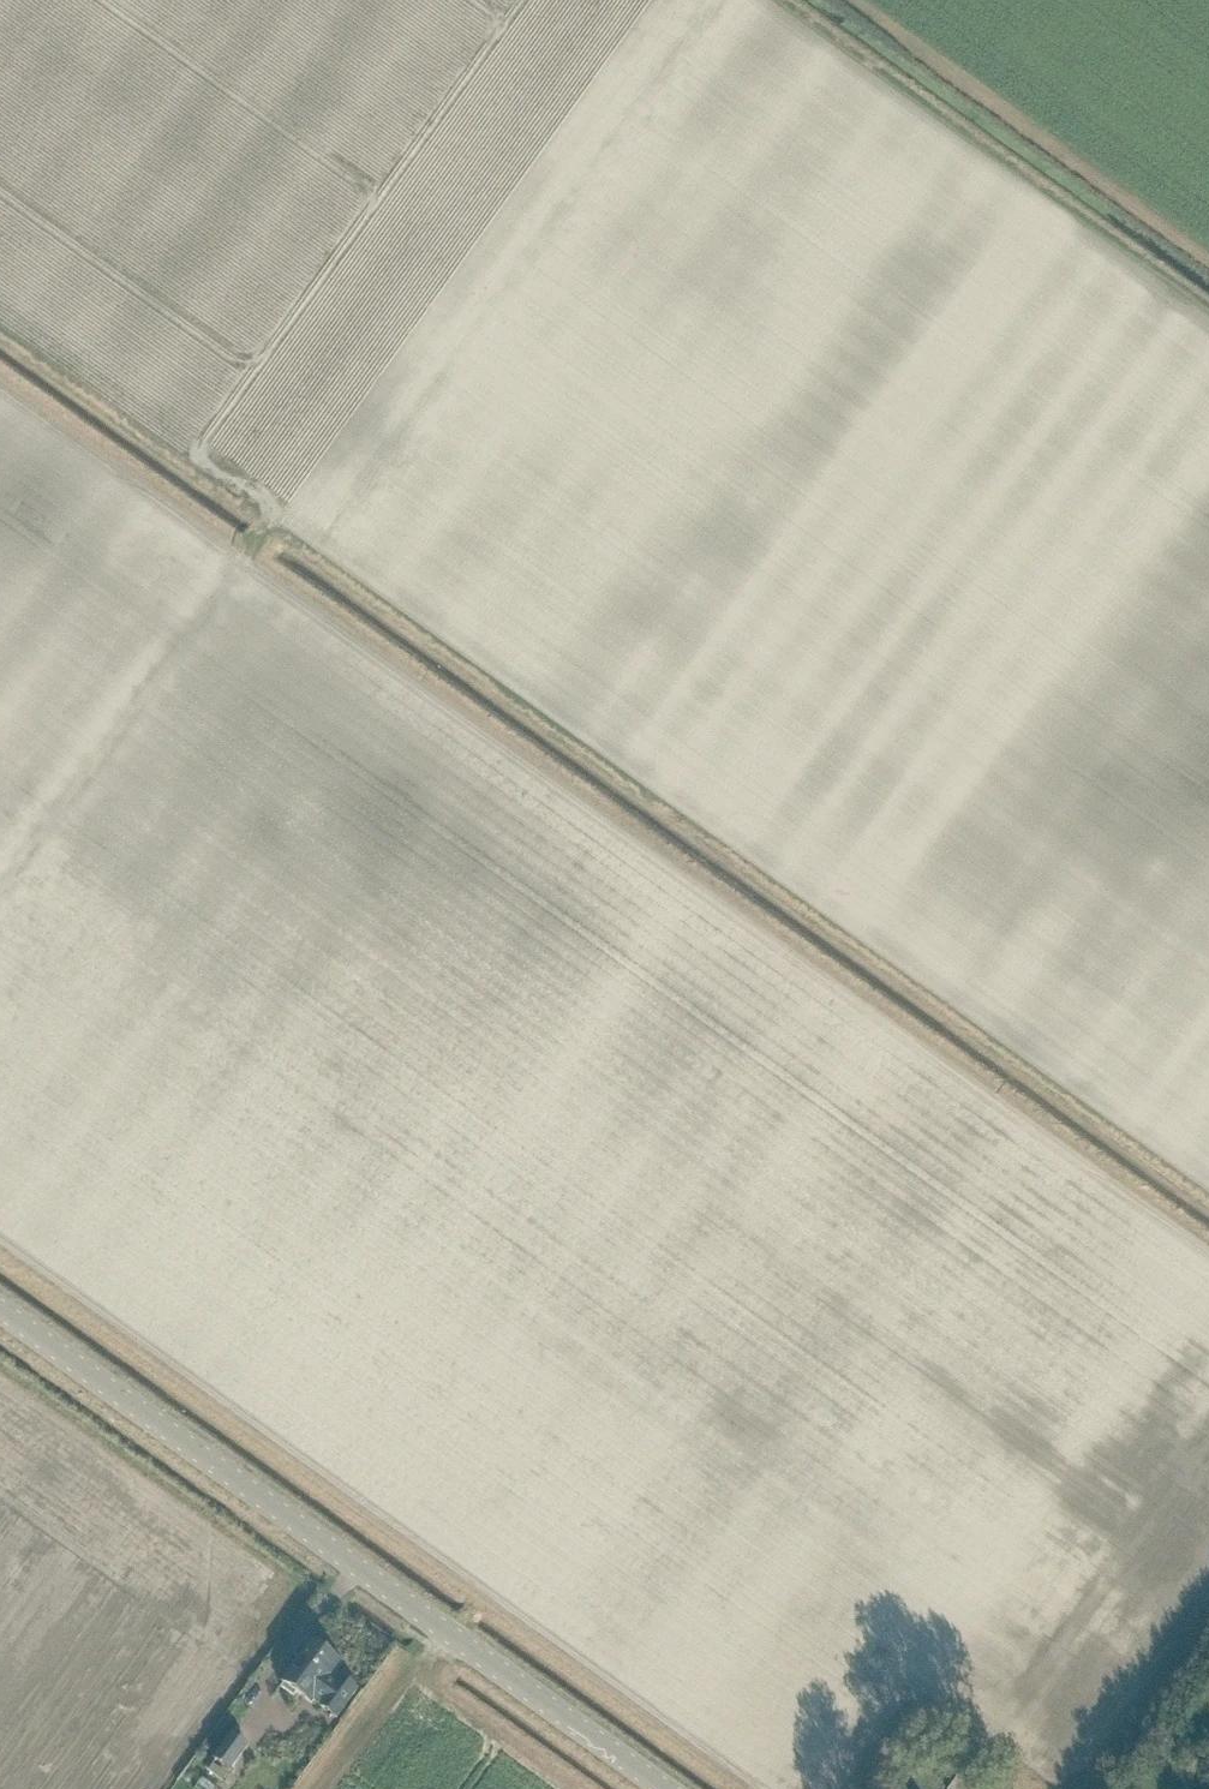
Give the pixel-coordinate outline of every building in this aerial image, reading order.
[(285,1685),(282,1690),(294,1699),(298,1694),(312,1704),(314,1702),(337,1719),(358,1691),(342,1679),(340,1683),(332,1677),(341,1664),(312,1642),(310,1645),(306,1642),(295,1657),(299,1660),(282,1683),(285,1685)] [(233,1736),(215,1760),(230,1771),(248,1747),(233,1736)] [(981,1783),(977,1788),(960,1776),(951,1788),(990,1788),(981,1783)]
